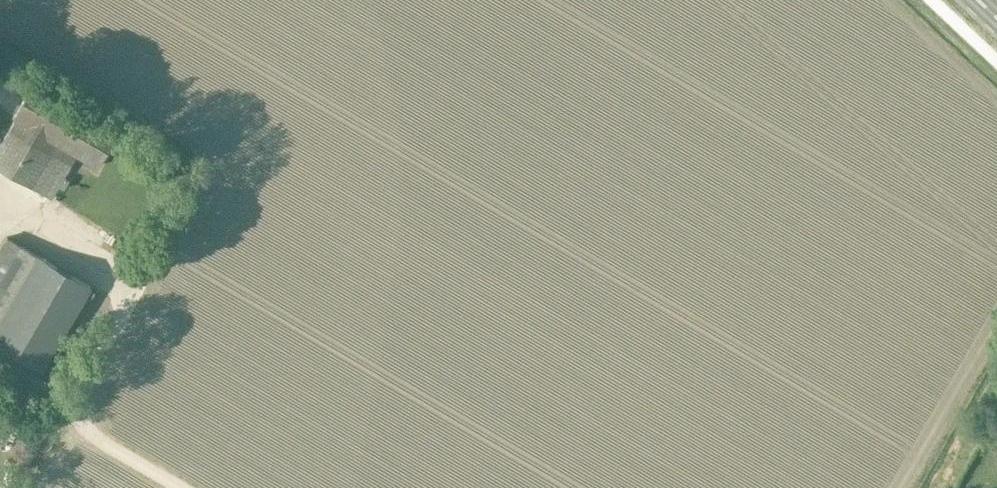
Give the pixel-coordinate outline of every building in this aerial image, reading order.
[(51,199),(76,156),(97,168),(117,133),(34,83),(13,117),(14,118),(0,143),(0,170),(51,199)] [(42,370),(90,286),(6,238),(0,249),(0,346),(42,370)]
